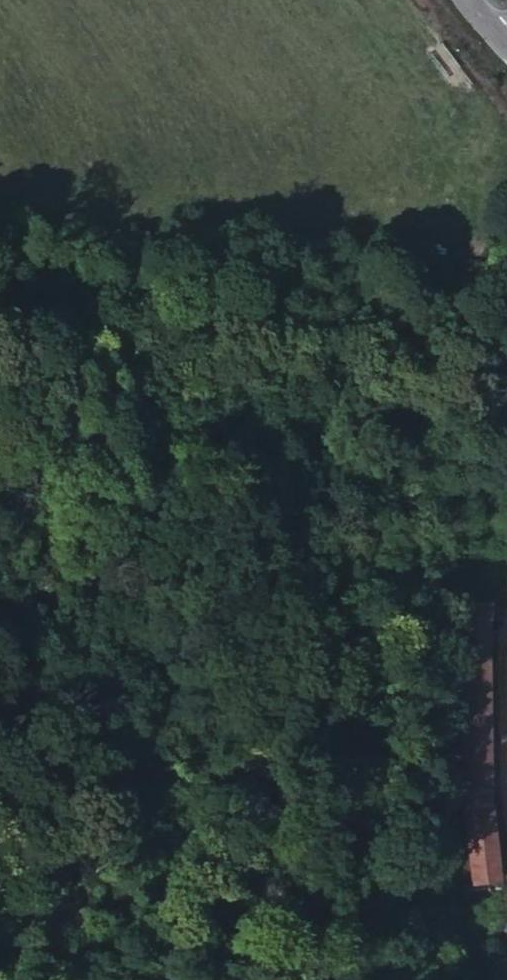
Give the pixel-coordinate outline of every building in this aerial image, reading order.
[(492,383),(492,404),(506,407),(506,387),(492,383)] [(489,599),(467,599),(467,722),(466,773),(466,829),(465,872),(491,870),(487,815),(486,796),(486,749),(489,599)]
